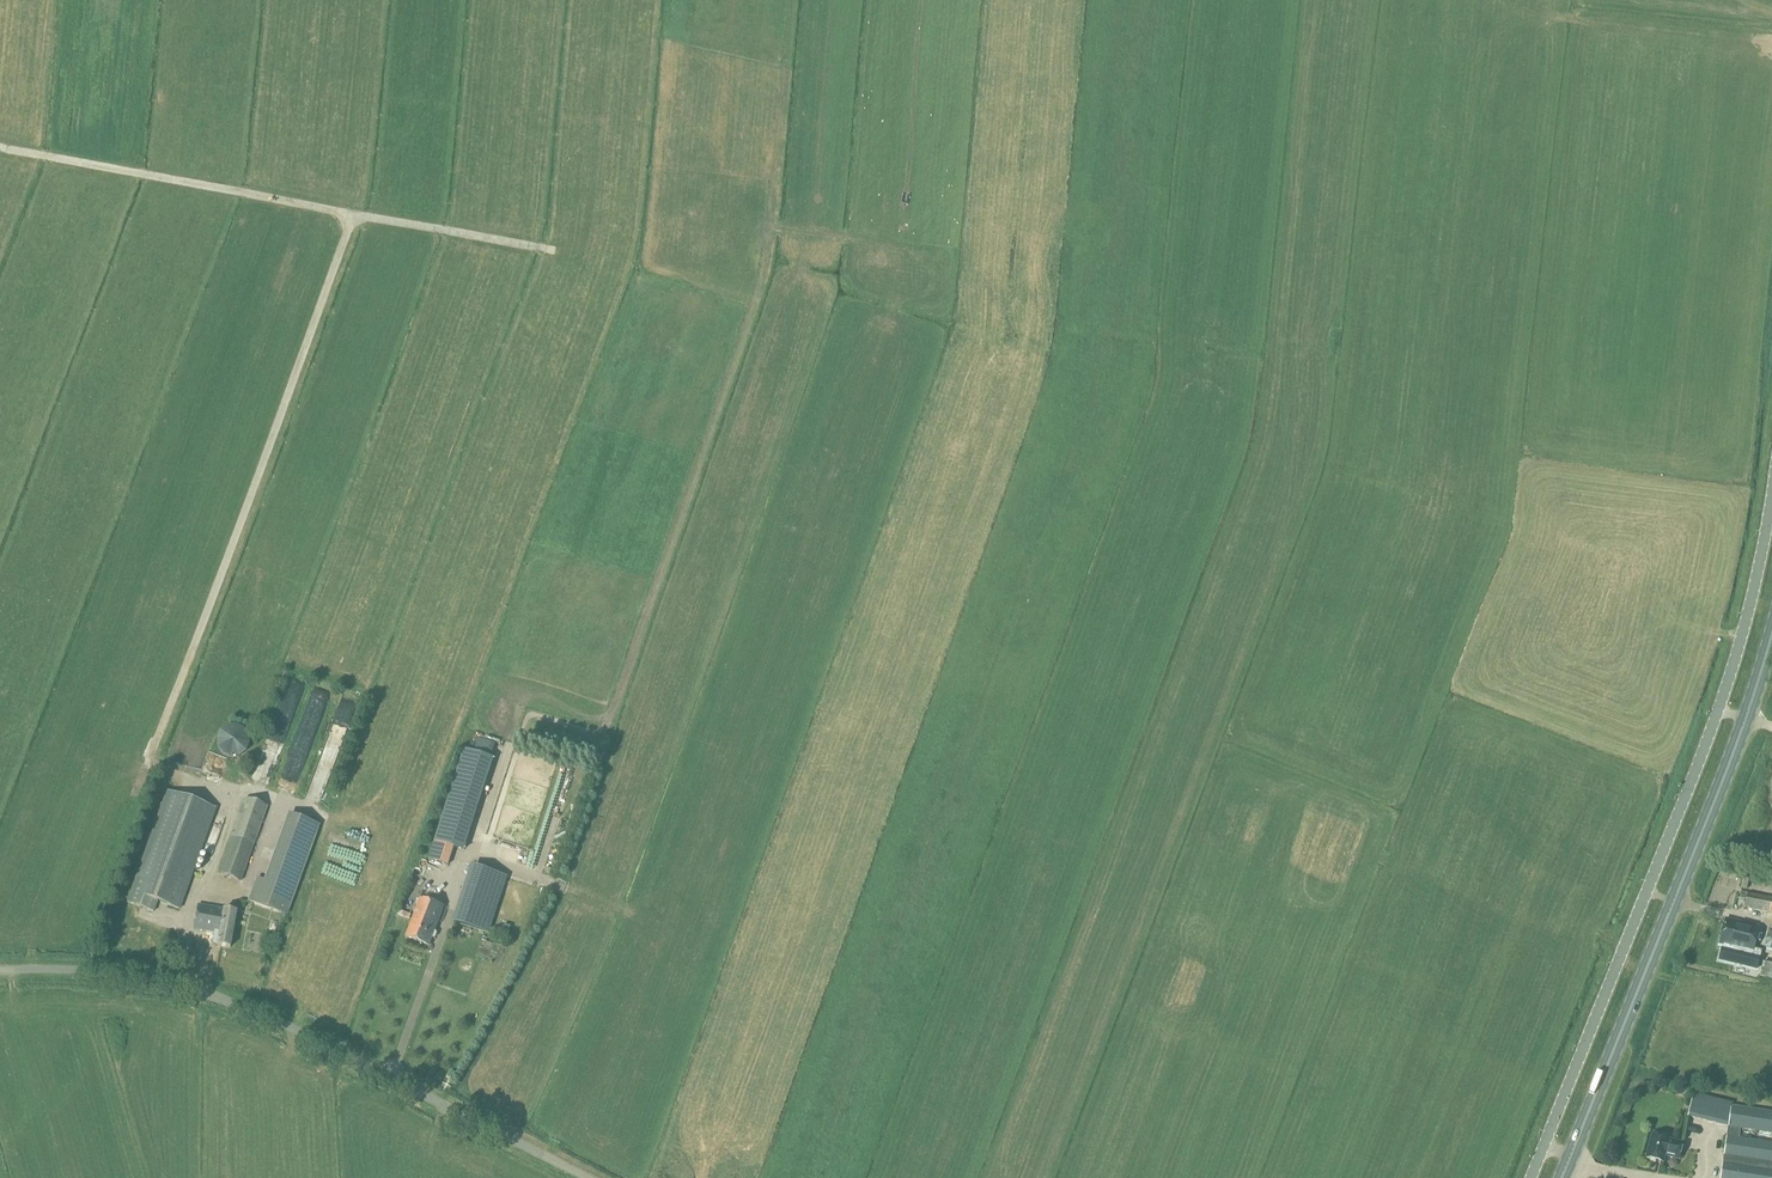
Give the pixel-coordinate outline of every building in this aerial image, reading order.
[(223,734),(219,743),(219,747),(221,751),(226,758),(234,761),(242,760),(249,755),(252,747),(251,738),(246,731),(238,728),(230,729),(223,734)] [(478,739),(474,752),(489,757),(493,744),(478,739)] [(179,909),(215,809),(167,792),(127,903),(153,912),(157,901),(179,909)] [(218,873),(240,881),(268,807),(245,799),(218,873)] [(249,902),(285,915),(318,825),(291,816),(266,882),(257,879),(249,902)] [(456,921),(487,932),(506,877),(474,866),(456,921)] [(424,889),(420,897),(406,936),(430,945),(432,938),(435,937),(437,933),(435,931),(444,906),(438,904),(440,895),(424,889)] [(1740,892),(1739,898),(1746,900),(1744,908),(1771,913),(1771,898),(1740,892)] [(217,944),(216,945),(229,948),(235,912),(223,910),(222,910),(197,905),(193,929),(214,933),(212,944),(217,944)] [(1724,944),(1722,953),(1749,959),(1751,951),(1753,952),(1759,928),(1726,920),(1720,943),(1724,944)] [(1754,975),(1771,978),(1771,964),(1757,961),(1754,975)] [(1731,1106),(1732,1103),(1731,1102),(1731,1103),(1693,1094),(1687,1120),(1728,1130),(1727,1136),(1721,1177),(1771,1177),(1771,1142),(1738,1136),(1739,1128),(1771,1133),(1771,1112),(1731,1106)] [(1647,1158),(1663,1162),(1664,1156),(1679,1159),(1683,1143),(1668,1139),(1669,1139),(1653,1135),(1647,1158)]
